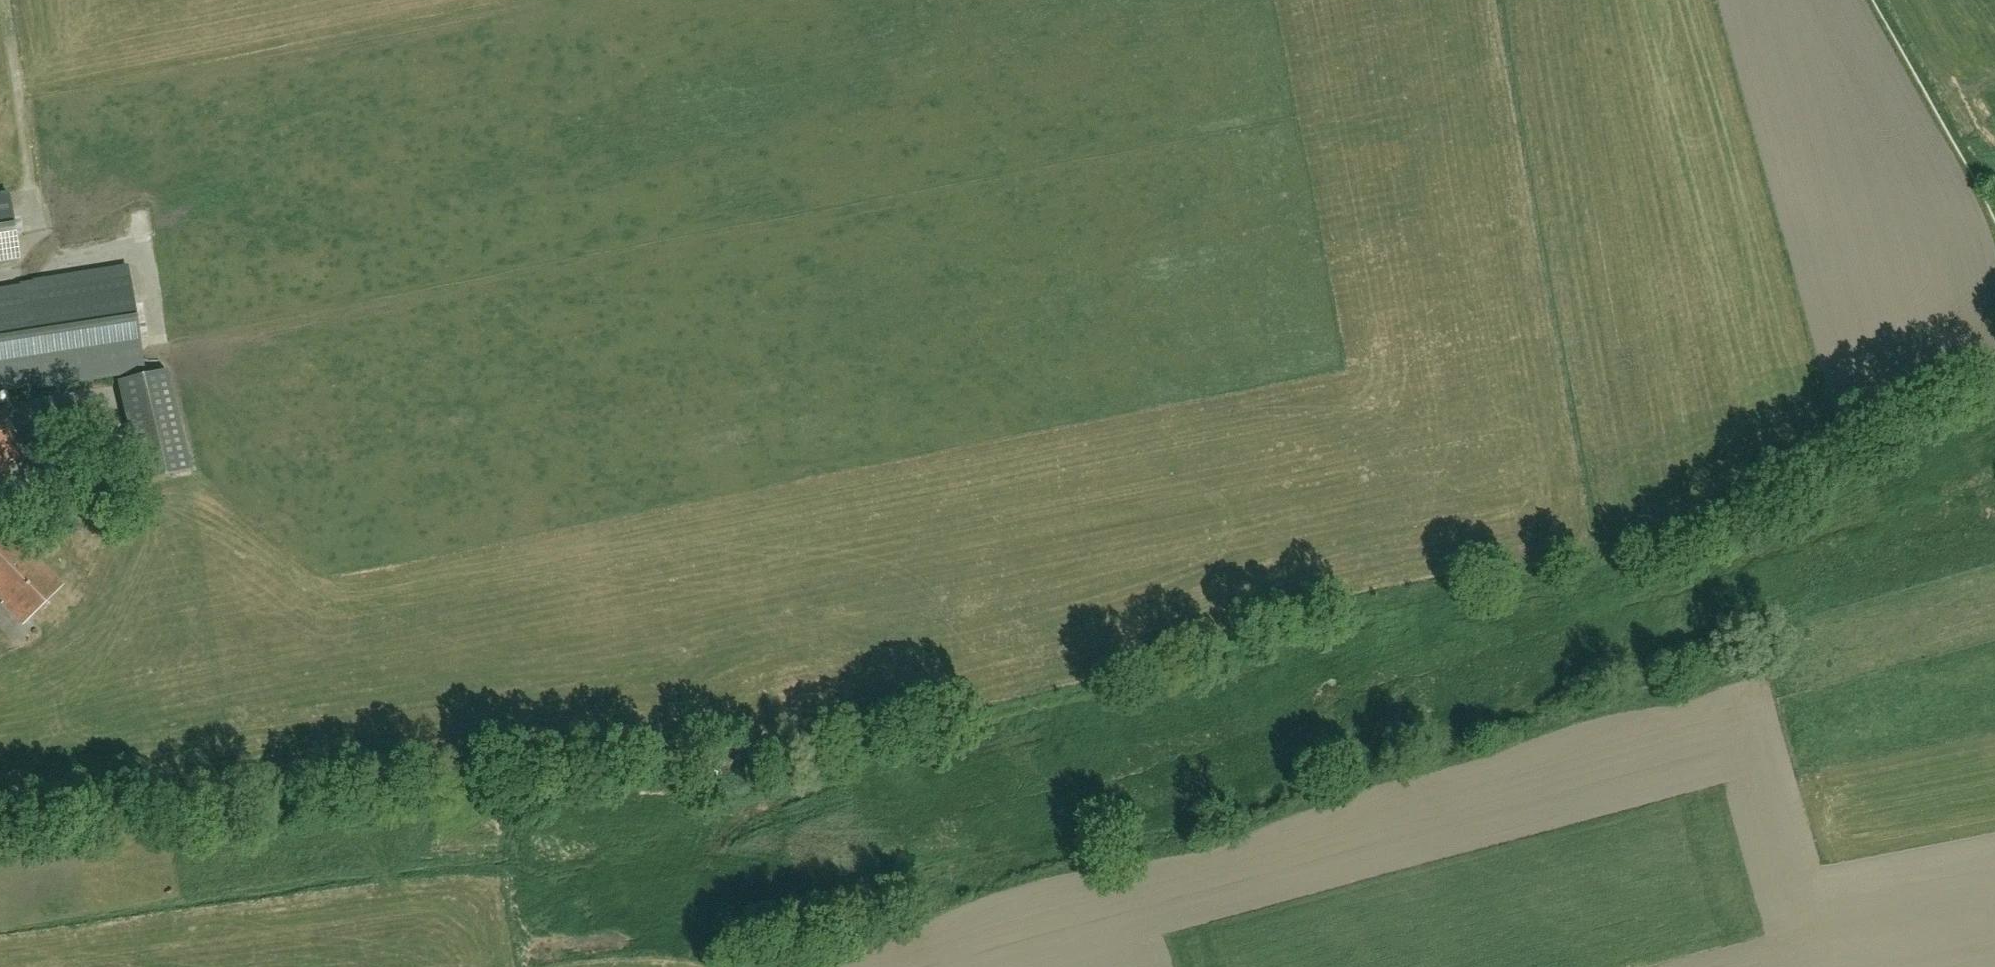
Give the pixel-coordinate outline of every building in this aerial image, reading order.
[(9,193),(0,194),(0,264),(20,261),(9,193)] [(20,287),(0,290),(0,392),(35,386),(36,390),(144,372),(128,263),(19,281),(20,287)] [(167,370),(117,381),(140,482),(190,470),(167,370)] [(10,485),(6,461),(23,459),(18,425),(0,428),(0,487),(10,485)] [(62,587),(0,524),(0,600),(24,624),(62,587)]
